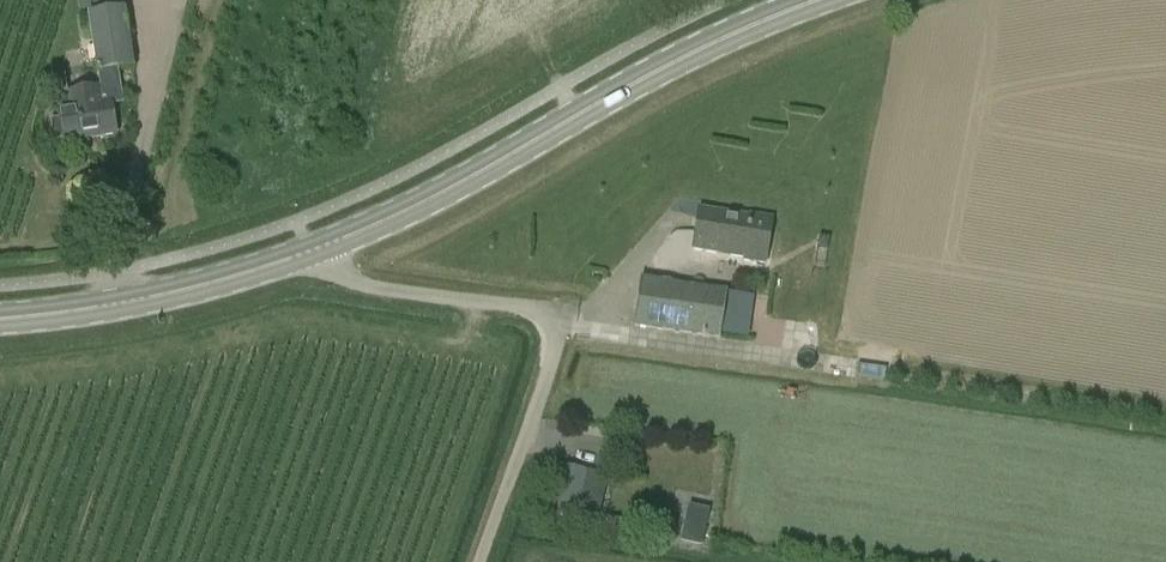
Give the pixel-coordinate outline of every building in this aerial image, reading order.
[(63,140),(64,144),(116,136),(111,106),(124,104),(118,72),(134,70),(125,11),(87,16),(97,75),(98,75),(100,88),(57,95),(59,108),(58,108),(58,111),(60,120),(51,122),(54,142),(63,140)] [(767,267),(775,218),(750,214),(749,219),(700,211),(694,251),(743,258),(742,263),(767,267)] [(820,236),(818,245),(827,246),(829,238),(820,236)] [(719,342),(727,292),(640,280),(633,329),(719,342)] [(605,477),(561,468),(551,515),(595,524),(605,477)] [(689,508),(682,543),(701,548),(709,513),(689,508)]
